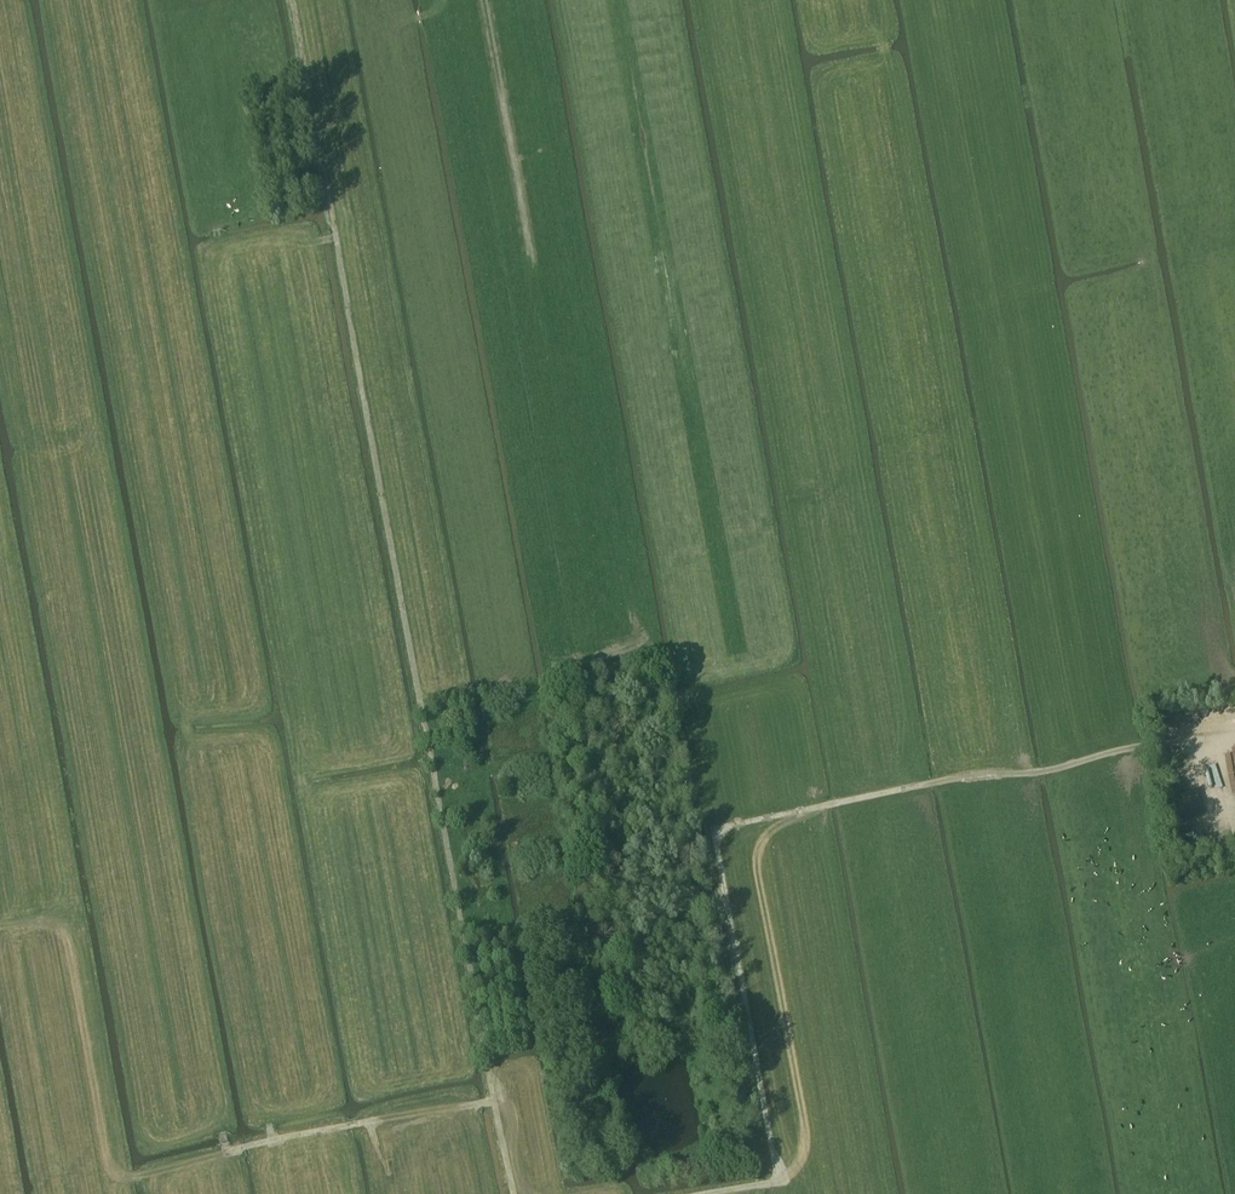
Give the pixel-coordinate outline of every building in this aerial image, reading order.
[(1178,768),(1179,782),(1202,780),(1201,766),(1178,768)]
